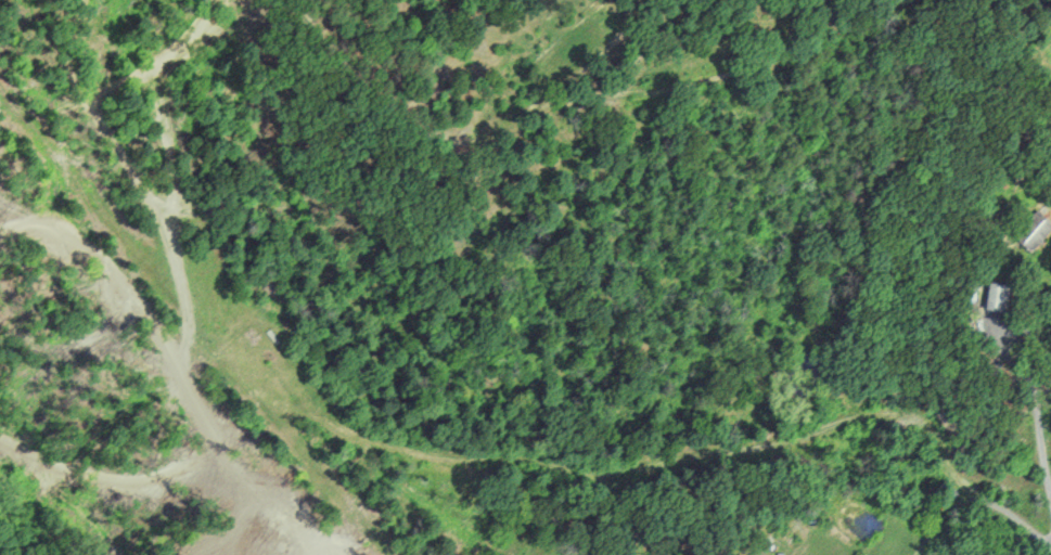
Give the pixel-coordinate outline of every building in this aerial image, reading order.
[(1050,234),(1050,218),(1040,207),(1014,234),(1033,252),(1050,234)] [(1008,312),(1012,284),(992,281),(989,309),(1008,312)]
